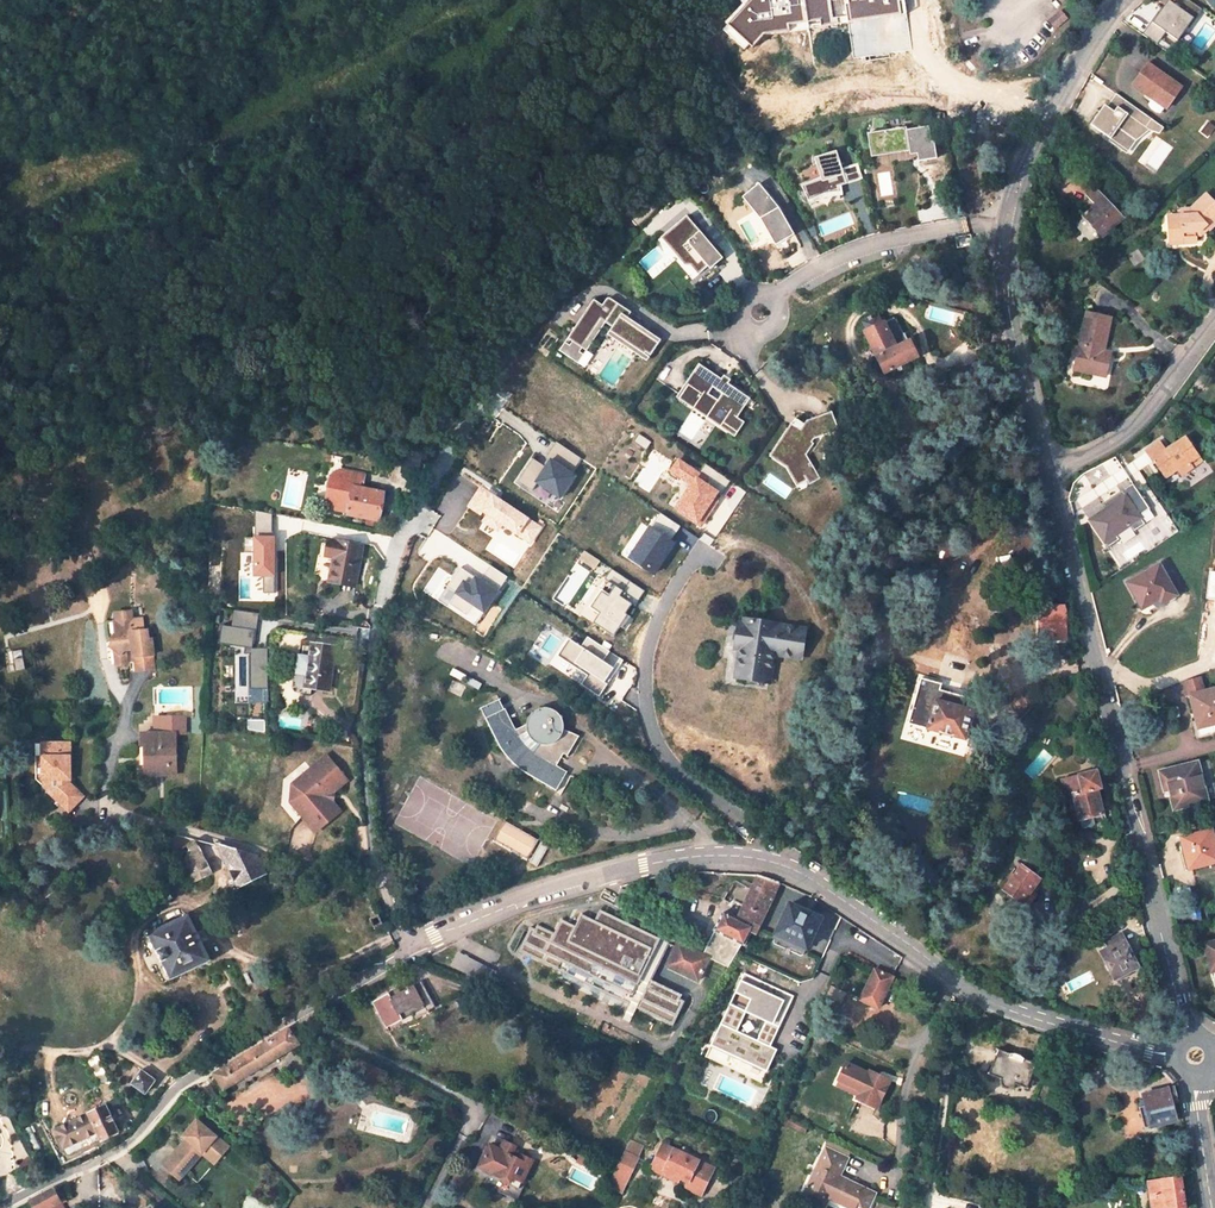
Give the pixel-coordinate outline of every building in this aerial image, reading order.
[(1199,6),(1188,0),(1184,0),(1180,6),(1169,0),(1165,0),(1145,35),(1158,42),(1164,31),(1180,40),(1199,6)] [(1214,11),(1214,0),(1205,0),(1214,11)] [(1182,88),(1147,63),(1133,83),(1153,99),(1155,96),(1169,106),(1182,88)] [(1158,134),(1163,127),(1113,91),(1089,124),(1129,152),(1148,127),(1158,134)] [(905,127),(868,133),(872,157),(909,150),(910,155),(917,154),(918,161),(937,158),(934,141),(931,141),(928,126),(906,130),(905,127)] [(820,178),(802,185),(807,200),(824,192),(837,191),(838,186),(846,183),(836,151),(813,158),(820,178)] [(758,183),(741,197),(760,219),(775,245),(794,234),(779,207),(758,183)] [(1130,212),(1118,200),(1113,206),(1095,186),(1085,195),(1095,205),(1083,217),(1084,219),(1081,221),(1082,223),(1079,226),(1079,229),(1091,243),(1094,243),(1101,237),(1102,238),(1130,212)] [(1196,243),(1195,233),(1200,233),(1206,227),(1209,231),(1214,225),(1214,203),(1207,194),(1192,209),(1191,209),(1182,210),(1182,216),(1168,217),(1170,244),(1196,243)] [(1057,211),(1050,205),(1039,216),(1046,223),(1057,211)] [(721,259),(683,217),(657,239),(692,283),(721,259)] [(592,298),(556,350),(577,364),(606,322),(613,327),(608,335),(647,362),(661,341),(627,318),(631,312),(607,295),(601,304),(592,298)] [(1104,350),(1111,318),(1086,312),(1080,346),(1084,347),(1079,370),(1105,376),(1110,352),(1104,350)] [(885,372),(917,357),(909,341),(906,343),(897,347),(885,324),(884,322),(881,324),(877,315),(864,321),(868,330),(865,332),(885,372)] [(885,324),(897,347),(906,343),(895,320),(885,324)] [(1075,369),(1079,370),(1084,347),(1080,346),(1075,369)] [(698,365),(674,397),(735,438),(744,422),(737,418),(749,398),(698,365)] [(800,430),(789,423),(769,456),(785,468),(799,492),(820,479),(805,456),(812,440),(838,430),(832,412),(806,421),(800,430)] [(1201,462),(1185,439),(1165,452),(1159,443),(1146,452),(1154,464),(1155,463),(1165,478),(1177,470),(1181,476),(1201,462)] [(558,498),(584,459),(556,441),(542,464),(532,458),(518,481),(531,489),(535,483),(558,498)] [(669,507),(698,524),(721,487),(674,458),(666,471),(684,482),(669,507)] [(349,515),(378,521),(384,494),(360,489),(363,476),(340,471),(332,477),(326,508),(349,513),(349,515)] [(1107,508),(1088,520),(1105,546),(1144,520),(1141,516),(1151,510),(1133,484),(1104,502),(1107,508)] [(529,547),(543,526),(480,485),(466,506),(484,517),(478,526),(494,536),(500,528),(529,547)] [(657,511),(627,559),(653,575),(682,527),(657,511)] [(255,534),(272,534),(272,512),(255,512),(255,534)] [(274,592),(274,536),(244,536),(244,551),(252,550),(252,577),(264,577),(264,592),(274,592)] [(353,587),(361,546),(329,539),(325,556),(334,558),(330,582),(353,587)] [(327,578),(329,558),(320,558),(319,577),(327,578)] [(1159,565),(1127,583),(1141,609),(1147,606),(1149,611),(1176,596),(1159,565)] [(459,568),(448,587),(456,591),(449,603),(467,614),(472,606),(484,613),(506,576),(489,566),(481,580),(459,568)] [(1206,598),(1214,599),(1214,570),(1209,569),(1206,598)] [(615,635),(641,588),(610,571),(583,618),(615,635)] [(1040,607),(1041,639),(1065,638),(1064,615),(1062,606),(1040,607)] [(130,646),(136,645),(137,654),(156,653),(155,639),(152,638),(151,629),(148,629),(147,617),(135,617),(134,608),(119,609),(120,619),(117,619),(117,631),(114,635),(114,644),(118,647),(123,652),(130,646)] [(268,689),(268,648),(253,649),(257,614),(235,611),(234,620),(237,620),(236,628),(233,647),(246,648),(245,654),(249,654),(250,689),(268,689)] [(764,682),(769,653),(773,654),(775,644),(801,649),(805,630),(745,620),(744,625),(739,624),(735,649),(740,649),(735,677),(764,682)] [(233,647),(236,628),(222,627),(220,645),(233,647)] [(600,695),(622,659),(586,637),(580,646),(569,639),(559,656),(596,679),(590,689),(600,695)] [(773,654),(800,658),(801,649),(775,644),(773,654)] [(313,645),(307,686),(329,689),(335,648),(313,645)] [(131,663),(130,646),(123,652),(118,647),(118,663),(131,663)] [(769,653),(764,682),(769,683),(773,654),(769,653)] [(941,685),(920,679),(909,724),(965,740),(976,700),(939,690),(941,685)] [(1214,731),(1214,689),(1190,695),(1196,718),(1191,719),(1194,732),(1195,734),(1200,735),(1214,731)] [(497,740),(503,750),(508,757),(513,762),(523,770),(543,783),(556,790),(566,774),(553,765),(561,753),(566,756),(578,736),(564,729),(563,722),(562,719),(561,717),(558,713),(554,710),(552,709),(547,708),(541,708),(537,710),(534,712),(531,716),(529,719),(526,724),(514,731),(499,700),(481,709),(497,740)] [(175,733),(185,733),(185,716),(155,717),(156,734),(175,733)] [(176,774),(175,733),(141,735),(142,745),(145,745),(145,767),(163,767),(163,774),(176,774)] [(34,743),(35,778),(43,778),(42,743),(34,743)] [(69,743),(42,743),(43,778),(69,778),(69,743)] [(344,778),(323,755),(307,769),(310,772),(294,787),(293,801),(304,813),(300,816),(314,832),(338,811),(327,799),(326,799),(327,790),(332,789),(344,778)] [(1197,763),(1161,773),(1165,791),(1170,790),(1175,808),(1206,800),(1197,763)] [(163,767),(145,767),(146,775),(163,774),(163,767)] [(1096,771),(1061,780),(1066,796),(1074,794),(1082,826),(1084,828),(1095,826),(1095,825),(1093,817),(1104,814),(1098,788),(1101,788),(1096,771)] [(49,791),(69,783),(69,778),(43,778),(35,778),(49,791)] [(69,783),(49,791),(68,810),(82,795),(69,783)] [(537,840),(505,822),(494,840),(527,858),(537,840)] [(1182,838),(1185,850),(1188,849),(1192,868),(1214,862),(1214,830),(1182,838)] [(218,846),(197,840),(196,841),(211,873),(228,864),(218,846)] [(196,841),(178,849),(195,881),(211,873),(196,841)] [(242,852),(218,846),(228,864),(239,886),(265,873),(257,857),(242,852)] [(1039,879),(1021,866),(1004,890),(1027,907),(1037,895),(1031,891),(1039,879)] [(688,881),(694,884),(695,882),(715,881),(713,871),(706,870),(685,873),(688,881)] [(728,967),(742,944),(745,945),(751,932),(756,934),(780,882),(759,875),(737,921),(724,914),(704,955),(728,967)] [(820,918),(791,904),(773,943),(803,957),(820,918)] [(531,929),(519,954),(606,995),(608,992),(614,994),(612,998),(629,1006),(636,993),(644,997),(637,1010),(674,1027),(686,1003),(681,1001),(683,996),(652,982),(670,946),(600,912),(595,923),(581,917),(576,929),(561,922),(555,936),(537,927),(535,931),(531,929)] [(188,917),(151,934),(172,977),(208,959),(188,917)] [(377,917),(371,920),(374,926),(380,923),(377,917)] [(1138,967),(1122,935),(1107,942),(1111,949),(1103,954),(1116,979),(1138,967)] [(1205,944),(1211,972),(1214,971),(1214,941),(1205,944)] [(698,983),(710,958),(680,943),(667,968),(698,983)] [(486,986),(492,973),(459,956),(452,969),(486,986)] [(876,967),(862,999),(878,1006),(893,975),(876,967)] [(788,995),(745,975),(730,1006),(747,1014),(738,1033),(721,1025),(706,1058),(764,1085),(779,1052),(771,1048),(765,1046),(788,995)] [(418,991),(425,986),(422,981),(415,985),(418,991)] [(842,1002),(847,993),(831,984),(825,994),(842,1002)] [(426,1008),(428,1011),(436,1006),(425,986),(418,991),(415,985),(391,997),(389,993),(374,1001),(379,1011),(382,1009),(392,1026),(426,1008)] [(636,993),(629,1006),(637,1010),(644,997),(636,993)] [(263,994),(253,1000),(263,1015),(273,1009),(263,994)] [(794,998),(788,995),(765,1046),(771,1048),(794,998)] [(388,1028),(392,1026),(382,1009),(379,1011),(388,1028)] [(216,1074),(225,1088),(298,1045),(289,1030),(216,1074)] [(1014,1083),(1028,1088),(1036,1063),(1023,1058),(1022,1056),(1014,1053),(1011,1053),(998,1048),(989,1074),(1001,1078),(1000,1080),(1003,1086),(1008,1088),(1014,1085),(1014,1083)] [(869,1074),(846,1064),(839,1080),(861,1091),(858,1096),(857,1099),(877,1109),(890,1081),(881,1077),(880,1079),(869,1074)] [(153,1080),(142,1072),(134,1084),(146,1092),(153,1080)] [(861,1091),(839,1080),(836,1086),(858,1096),(861,1091)] [(1146,1106),(1141,1107),(1146,1128),(1177,1121),(1173,1103),(1178,1102),(1175,1087),(1143,1094),(1146,1106)] [(106,1106),(57,1130),(65,1147),(66,1147),(98,1132),(101,1138),(102,1140),(119,1132),(106,1106)] [(228,1147),(199,1122),(185,1138),(189,1141),(172,1161),(187,1174),(204,1154),(210,1159),(216,1152),(221,1156),(228,1147)] [(69,1154),(101,1138),(98,1132),(66,1147),(69,1154)] [(875,1193),(841,1175),(848,1158),(852,1150),(830,1139),(826,1147),(804,1197),(826,1207),(830,1197),(853,1207),(868,1207),(875,1193)] [(485,1184),(518,1201),(525,1186),(522,1185),(534,1161),(523,1155),(520,1160),(512,1156),(516,1148),(508,1143),(503,1152),(490,1146),(479,1167),(481,1168),(483,1171),(483,1172),(489,1175),(485,1184)] [(686,1188),(702,1195),(714,1169),(664,1144),(654,1165),(681,1179),(689,1184),(686,1188)] [(216,1152),(210,1159),(217,1164),(230,1148),(228,1147),(221,1156),(216,1152)] [(591,1168),(595,1161),(581,1154),(578,1161),(591,1168)] [(616,1169),(630,1176),(637,1161),(624,1154),(616,1169)] [(187,1174),(172,1161),(166,1168),(182,1180),(187,1174)] [(679,1183),(681,1179),(654,1165),(651,1169),(679,1183)] [(1181,1177),(1149,1182),(1153,1207),(1186,1207),(1181,1177)] [(31,1201),(35,1207),(66,1207),(63,1204),(67,1201),(59,1186),(55,1188),(53,1189),(31,1201)]
